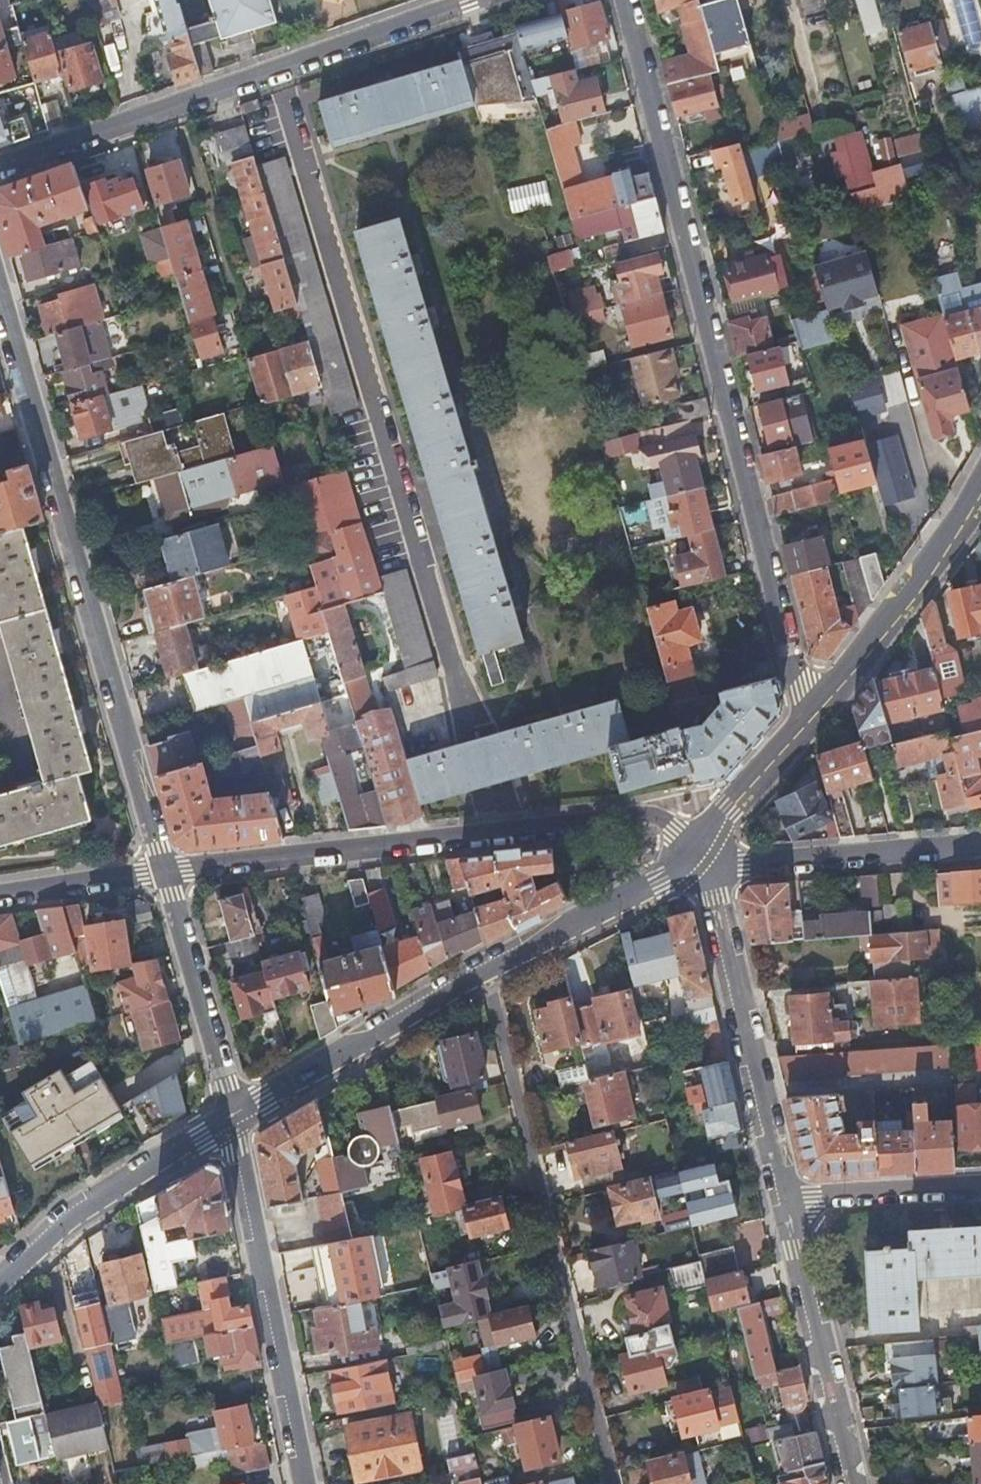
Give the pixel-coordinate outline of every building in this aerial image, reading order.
[(108,78),(123,73),(126,41),(114,0),(86,0),(108,78)] [(157,4),(167,40),(170,39),(188,33),(186,27),(178,0),(148,0),(150,6),(157,4)] [(214,15),(209,17),(210,20),(186,27),(188,33),(192,45),(204,41),(220,36),(221,38),(276,21),(270,0),(210,0),(214,15)] [(719,69),(715,53),(701,4),(700,0),(656,0),(659,12),(668,9),(677,6),(689,53),(663,59),(669,83),(719,69)] [(715,53),(743,44),(744,49),(748,48),(747,43),(750,42),(738,0),(715,0),(701,4),(715,53)] [(806,14),(826,8),(824,0),(802,0),(806,14)] [(858,10),(865,35),(883,30),(875,0),(855,0),(858,10)] [(600,2),(561,12),(568,37),(569,39),(570,45),(608,35),(600,2)] [(561,12),(515,25),(517,33),(522,49),(568,37),(561,12)] [(941,19),(930,22),(938,50),(949,47),(941,19)] [(909,71),(941,62),(938,50),(930,22),(898,31),(909,71)] [(50,31),(48,24),(20,33),(22,39),(50,31)] [(61,72),(50,31),(22,39),(33,81),(61,72)] [(472,37),(475,46),(495,40),(492,31),(472,37)] [(169,54),(177,83),(201,75),(192,45),(188,33),(170,39),(174,52),(169,54)] [(475,46),(459,50),(461,59),(474,101),(536,98),(535,95),(530,79),(522,49),(517,33),(495,40),(475,46)] [(227,39),(218,42),(221,51),(229,49),(227,39)] [(213,71),(204,41),(192,45),(201,75),(213,71)] [(572,53),(576,67),(598,62),(609,59),(605,42),(572,51),(572,53)] [(59,51),(70,88),(100,80),(90,43),(59,51)] [(0,49),(0,80),(14,76),(5,47),(0,49)] [(474,101),(461,59),(320,100),(332,143),(475,103),(474,101)] [(530,79),(535,95),(549,91),(556,89),(560,104),(564,122),(565,122),(573,119),(604,111),(595,77),(576,82),(573,68),(530,79)] [(709,74),(669,85),(677,115),(704,108),(717,105),(709,74)] [(946,79),(950,95),(964,90),(960,75),(946,79)] [(33,81),(12,87),(21,118),(22,117),(24,122),(43,117),(40,105),(33,81)] [(960,130),(980,123),(980,85),(964,90),(950,95),(960,130)] [(552,106),(560,104),(556,89),(549,91),(552,106)] [(47,129),(62,124),(55,100),(40,105),(43,117),(47,129)] [(720,116),(717,105),(704,108),(707,120),(720,116)] [(28,136),(24,122),(22,117),(21,118),(6,122),(1,108),(0,109),(0,146),(28,136)] [(788,119),(792,136),(804,133),(814,131),(809,113),(788,119)] [(564,122),(544,127),(570,218),(591,212),(621,205),(612,174),(582,182),(571,143),(579,141),(573,119),(565,122),(564,122)] [(774,123),(779,140),(792,136),(788,119),(774,123)] [(262,264),(276,309),(278,308),(297,302),(257,166),(244,123),(215,132),(217,139),(222,160),(231,157),(254,235),(250,236),(243,237),(252,267),(262,264)] [(871,170),(860,130),(835,136),(839,152),(842,160),(834,162),(837,174),(845,173),(849,186),(864,182),(862,173),(871,170)] [(814,131),(804,133),(806,142),(816,140),(814,131)] [(217,139),(215,132),(194,138),(197,145),(217,139)] [(893,139),(898,157),(926,149),(921,132),(893,139)] [(779,140),(742,151),(744,157),(750,178),(786,167),(779,140)] [(723,163),(733,203),(755,197),(750,178),(744,157),(742,151),(740,142),(713,149),(716,165),(723,163)] [(919,166),(927,163),(924,151),(903,157),(906,169),(919,166)] [(834,162),(842,160),(839,152),(832,154),(834,162)] [(308,341),(321,383),(324,395),(329,411),(357,403),(285,157),(257,166),(297,302),(301,316),(308,341)] [(170,257),(174,271),(199,355),(222,348),(210,312),(213,311),(189,231),(198,228),(195,217),(170,224),(163,201),(188,193),(177,159),(147,169),(157,203),(154,204),(161,228),(170,257)] [(8,255),(20,252),(71,238),(67,223),(39,231),(37,224),(88,205),(82,188),(73,161),(0,187),(0,226),(8,255)] [(900,162),(871,170),(875,186),(866,188),(850,193),(854,208),(908,193),(900,162)] [(143,170),(154,204),(157,203),(147,169),(143,170)] [(627,179),(625,170),(612,173),(612,174),(621,205),(655,196),(648,171),(631,176),(631,179),(627,179)] [(87,186),(82,188),(88,205),(91,215),(93,221),(99,220),(99,221),(116,215),(115,212),(125,208),(126,212),(141,207),(134,185),(132,179),(117,185),(115,179),(105,182),(104,179),(87,185),(87,186)] [(508,186),(512,211),(551,204),(547,180),(508,186)] [(866,188),(864,182),(849,186),(850,193),(866,188)] [(570,218),(576,237),(621,225),(625,239),(663,230),(655,196),(621,205),(591,212),(570,218)] [(87,234),(97,231),(93,221),(91,215),(82,218),(87,234)] [(410,255),(398,216),(356,229),(480,651),(523,639),(512,601),(520,599),(516,585),(509,588),(474,467),(479,465),(476,458),(471,459),(456,408),(463,406),(459,393),(452,395),(430,320),(436,318),(433,305),(426,307),(414,268),(422,266),(418,253),(410,255)] [(142,234),(151,262),(154,261),(170,257),(161,228),(142,234)] [(71,238),(20,252),(27,277),(78,264),(71,238)] [(579,245),(555,253),(547,255),(551,272),(583,263),(581,254),(579,245)] [(581,254),(583,263),(584,265),(604,259),(602,249),(581,254)] [(866,251),(815,266),(824,299),(827,309),(845,304),(862,299),(878,294),(866,251)] [(620,302),(660,292),(655,274),(661,272),(656,252),(616,261),(619,276),(611,279),(617,303),(620,302)] [(726,265),(734,301),(758,296),(777,291),(773,277),(770,264),(768,255),(726,265)] [(170,257),(154,261),(158,276),(174,271),(170,257)] [(775,263),(770,264),(773,277),(778,275),(775,263)] [(954,357),(979,350),(968,310),(964,293),(958,272),(932,279),(942,314),(947,332),(954,356),(954,357)] [(570,304),(561,306),(564,317),(586,311),(602,307),(604,307),(600,293),(596,294),(594,285),(568,292),(570,304)] [(968,310),(980,307),(980,288),(964,293),(968,310)] [(39,305),(47,334),(57,331),(99,319),(101,318),(93,289),(39,305)] [(777,291),(758,296),(762,308),(786,302),(783,290),(777,291)] [(670,334),(660,292),(620,302),(631,344),(670,334)] [(863,305),(862,299),(845,304),(846,310),(863,305)] [(287,320),(301,316),(297,302),(278,308),(280,315),(287,320)] [(586,311),(564,317),(567,327),(588,321),(604,317),(602,307),(586,311)] [(979,350),(980,349),(980,307),(968,310),(979,350)] [(831,323),(828,312),(792,322),(796,339),(799,349),(836,339),(831,323)] [(755,314),(729,321),(737,355),(746,352),(771,346),(764,317),(756,319),(755,314)] [(903,325),(908,343),(947,332),(942,314),(903,325)] [(264,329),(276,325),(274,317),(262,321),(264,329)] [(99,319),(57,331),(67,367),(108,356),(109,355),(99,319)] [(234,356),(245,353),(239,332),(227,335),(234,356)] [(918,379),(957,368),(954,357),(954,356),(947,332),(908,343),(918,379)] [(771,346),(746,352),(756,391),(778,385),(781,396),(800,392),(810,389),(806,377),(788,382),(782,356),(799,352),(799,349),(796,339),(771,346)] [(283,348),(295,390),(321,383),(308,341),(283,348)] [(672,347),(630,357),(642,405),(680,396),(675,377),(672,365),(676,364),(672,347)] [(247,359),(260,401),(295,390),(283,348),(247,359)] [(601,351),(576,357),(579,369),(604,363),(601,351)] [(108,356),(67,367),(69,377),(65,379),(71,402),(107,392),(101,368),(110,365),(108,356)] [(951,412),(969,407),(957,368),(918,379),(933,436),(951,431),(948,419),(951,412)] [(850,388),(858,416),(883,408),(875,381),(850,388)] [(107,392),(71,402),(81,435),(135,420),(131,409),(142,406),(136,383),(107,392)] [(813,439),(800,392),(781,396),(758,402),(769,445),(791,439),(792,445),(793,445),(809,440),(813,439)] [(676,403),(680,420),(688,418),(691,417),(709,413),(704,395),(676,403)] [(149,418),(153,431),(162,428),(184,422),(180,409),(149,418)] [(154,477),(235,454),(223,411),(191,420),(198,442),(176,448),(175,444),(167,447),(162,428),(153,431),(123,439),(134,482),(154,477)] [(273,443),(285,486),(321,476),(320,473),(304,418),(268,428),(273,443)] [(691,434),(688,418),(680,420),(651,427),(599,440),(604,457),(638,448),(648,446),(653,465),(660,463),(664,479),(648,483),(651,497),(701,485),(696,463),(695,463),(693,455),(699,453),(694,433),(691,434)] [(897,435),(866,444),(876,477),(883,504),(914,496),(897,435)] [(866,444),(865,439),(828,449),(829,455),(833,468),(838,488),(876,477),(866,444)] [(264,507),(290,500),(285,486),(273,443),(235,454),(154,477),(162,506),(157,508),(159,515),(164,513),(164,512),(171,510),(173,519),(229,502),(227,494),(258,486),(264,507)] [(792,445),(762,453),(768,479),(799,471),(793,445),(792,445)] [(648,446),(638,448),(643,467),(653,465),(648,446)] [(26,462),(0,470),(0,532),(22,526),(42,520),(26,462)] [(290,500),(302,542),(315,584),(322,609),(343,602),(381,590),(378,579),(346,468),(321,476),(285,486),(290,500)] [(829,479),(772,495),(777,515),(841,497),(838,488),(833,468),(826,470),(829,479)] [(651,497),(648,498),(650,506),(670,501),(672,508),(669,509),(667,512),(673,536),(679,535),(689,532),(712,526),(708,513),(703,515),(700,505),(706,503),(701,485),(651,497)] [(164,512),(164,513),(166,521),(173,519),(171,510),(164,512)] [(220,565),(228,563),(216,521),(209,523),(220,565)] [(192,573),(220,565),(209,523),(161,537),(173,579),(192,573)] [(22,526),(0,532),(0,624),(45,780),(0,793),(0,843),(92,817),(80,773),(92,769),(82,733),(85,732),(83,724),(82,721),(82,718),(81,716),(81,713),(80,710),(79,711),(76,712),(59,652),(62,651),(60,643),(59,640),(58,637),(58,635),(58,632),(57,629),(56,630),(53,631),(35,571),(39,570),(37,562),(36,560),(35,557),(35,554),(34,551),(34,548),(33,548),(33,550),(30,550),(22,526)] [(712,526),(689,532),(693,552),(673,557),(680,587),(723,576),(712,526)] [(661,540),(673,588),(680,587),(673,557),(693,552),(689,532),(679,535),(673,536),(661,540)] [(821,535),(785,544),(792,574),(826,564),(828,564),(821,535)] [(874,551),(858,556),(866,585),(871,601),(884,584),(874,551)] [(849,589),(864,585),(856,559),(842,563),(849,589)] [(826,564),(792,574),(813,655),(827,658),(852,626),(848,623),(843,605),(837,607),(826,564)] [(405,571),(378,579),(381,590),(404,668),(381,677),(385,690),(436,675),(405,571)] [(204,615),(192,573),(173,579),(144,587),(151,612),(146,617),(150,631),(156,629),(183,622),(204,615)] [(322,609),(315,584),(286,592),(299,638),(302,637),(328,630),(322,609)] [(871,601),(866,585),(864,585),(849,589),(850,606),(858,618),(871,601)] [(980,630),(980,587),(970,589),(969,587),(950,592),(959,635),(980,630)] [(643,596),(673,701),(699,694),(684,643),(698,639),(689,609),(675,613),(672,601),(670,601),(667,590),(643,596)] [(946,646),(933,600),(921,617),(930,651),(946,646)] [(343,602),(322,609),(328,630),(347,692),(351,706),(353,713),(372,708),(363,674),(361,669),(362,664),(343,602)] [(189,643),(183,622),(156,629),(169,676),(183,672),(196,668),(189,643)] [(257,639),(260,649),(270,647),(267,636),(257,639)] [(196,668),(183,672),(194,710),(214,704),(243,696),(250,721),(274,714),(298,706),(320,700),(321,700),(302,637),(299,638),(270,647),(260,649),(211,664),(196,668)] [(196,668),(211,664),(204,639),(189,643),(196,668)] [(963,691),(959,676),(953,651),(946,646),(930,651),(934,667),(943,704),(959,700),(957,692),(963,691)] [(915,714),(944,707),(943,704),(934,667),(918,671),(917,666),(903,669),(915,714)] [(405,758),(385,690),(381,677),(378,669),(363,674),(372,708),(353,713),(355,720),(362,742),(376,787),(386,823),(421,812),(418,802),(405,758)] [(887,721),(915,714),(903,669),(889,673),(891,678),(876,683),(887,721)] [(673,701),(680,725),(692,770),(696,782),(723,776),(778,716),(781,699),(775,675),(723,688),(725,699),(701,724),(695,726),(689,702),(709,696),(708,692),(699,694),(673,701)] [(891,738),(887,721),(876,683),(874,679),(854,706),(853,707),(862,741),(864,745),(891,738)] [(320,700),(324,715),(351,706),(347,692),(321,700),(320,700)] [(256,742),(250,721),(243,696),(214,704),(216,713),(226,710),(235,739),(224,742),(227,751),(256,742)] [(566,713),(405,758),(418,802),(608,749),(620,790),(692,770),(680,725),(630,739),(618,697),(579,709),(577,701),(564,705),(566,713)] [(973,700),(974,704),(959,707),(965,732),(980,728),(980,698),(973,700)] [(319,731),(329,728),(324,715),(320,700),(298,706),(274,714),(250,721),(256,742),(259,752),(279,746),(274,726),(303,717),(310,737),(320,734),(319,731)] [(387,824),(386,823),(376,787),(363,791),(366,803),(362,804),(359,792),(355,793),(341,747),(362,742),(355,720),(329,728),(319,731),(320,734),(332,773),(339,797),(348,829),(387,824)] [(947,815),(969,809),(968,807),(959,768),(951,736),(949,728),(921,735),(893,743),(892,743),(893,749),(897,764),(944,753),(949,773),(938,776),(947,815)] [(965,732),(951,736),(959,768),(968,807),(980,804),(980,728),(965,732)] [(169,737),(149,744),(157,773),(199,760),(190,729),(169,736),(169,737)] [(840,837),(854,835),(840,787),(873,778),(867,759),(864,745),(862,741),(816,754),(828,796),(840,837)] [(259,752),(256,742),(227,751),(219,754),(225,772),(251,765),(253,772),(264,769),(259,752)] [(883,751),(887,767),(897,764),(893,749),(883,751)] [(189,846),(283,836),(274,805),(270,791),(241,795),(240,788),(235,789),(236,795),(222,797),(223,803),(212,804),(205,799),(200,784),(206,782),(200,760),(199,760),(157,773),(175,837),(189,846)] [(323,801),(339,797),(332,773),(317,778),(323,801)] [(270,791),(274,805),(284,801),(278,779),(268,782),(270,791)] [(783,812),(782,813),(793,836),(833,817),(815,781),(777,800),(783,812)] [(555,874),(552,847),(459,857),(466,881),(470,892),(495,885),(496,880),(501,879),(508,900),(501,902),(498,899),(474,905),(475,909),(485,943),(568,901),(555,874)] [(466,881),(459,857),(446,858),(453,884),(466,881)] [(940,904),(980,901),(980,869),(937,872),(940,904)] [(864,905),(881,904),(881,873),(863,873),(864,905)] [(369,901),(365,887),(362,878),(347,879),(355,906),(369,901)] [(241,888),(239,880),(213,883),(217,898),(219,898),(231,940),(255,933),(260,932),(258,927),(253,928),(250,919),(255,918),(246,886),(245,886),(241,888)] [(790,908),(788,880),(749,884),(740,897),(751,943),(806,938),(803,911),(803,910),(801,910),(801,907),(790,908)] [(377,928),(377,929),(394,924),(382,883),(365,887),(369,901),(377,928)] [(306,919),(308,926),(325,922),(317,894),(301,898),(303,905),(306,919)] [(470,950),(485,943),(475,909),(453,916),(447,898),(431,902),(432,904),(437,921),(449,958),(463,950),(464,953),(470,950)] [(885,903),(888,931),(919,929),(916,900),(885,903)] [(432,904),(431,902),(419,906),(413,908),(419,926),(418,926),(420,933),(431,968),(449,958),(437,921),(432,904)] [(62,905),(71,935),(82,934),(75,903),(62,905)] [(131,922),(152,917),(148,903),(128,907),(131,922)] [(0,914),(0,979),(19,1042),(96,1020),(86,986),(37,1000),(26,964),(75,951),(71,935),(62,905),(38,908),(44,932),(18,939),(10,913),(0,914)] [(293,923),(306,919),(303,905),(289,909),(293,923)] [(820,909),(803,911),(806,938),(871,933),(869,910),(820,913),(820,909)] [(881,910),(871,910),(873,933),(882,932),(881,910)] [(667,917),(686,998),(694,997),(696,1004),(712,1000),(691,911),(667,917)] [(93,965),(93,966),(131,961),(125,919),(86,925),(87,933),(93,965)] [(882,932),(873,933),(871,933),(875,978),(916,975),(914,955),(927,954),(927,952),(927,944),(939,943),(938,927),(919,929),(888,931),(882,932)] [(396,993),(395,988),(382,944),(377,929),(377,928),(351,935),(358,960),(356,959),(348,961),(347,962),(345,953),(327,958),(320,933),(311,936),(328,997),(332,1010),(333,1016),(340,1014),(339,1009),(396,993)] [(75,951),(81,967),(88,966),(93,965),(87,933),(82,934),(71,935),(75,951)] [(261,956),(255,933),(231,940),(226,941),(232,963),(261,956)] [(395,988),(431,968),(420,933),(382,944),(395,988)] [(631,933),(621,935),(624,945),(633,986),(639,985),(663,979),(653,938),(633,943),(631,933)] [(927,944),(927,952),(940,951),(939,943),(927,944)] [(263,961),(266,970),(273,995),(307,985),(299,951),(263,961)] [(168,999),(157,957),(131,961),(136,976),(131,977),(118,981),(126,1012),(133,1010),(135,1009),(140,1008),(168,999)] [(266,1012),(277,1009),(273,995),(266,970),(232,979),(242,1016),(265,1010),(266,1012)] [(919,1019),(916,975),(875,978),(872,978),(876,1023),(919,1019)] [(581,1040),(580,1041),(587,1066),(590,1079),(613,1073),(605,1040),(639,1031),(629,990),(593,999),(594,1004),(574,1009),(581,1040)] [(795,1054),(850,1049),(846,1002),(829,1004),(828,992),(790,995),(795,1054)] [(574,1009),(570,996),(550,1001),(551,1006),(536,1010),(546,1049),(580,1041),(581,1040),(574,1009)] [(319,1039),(337,1028),(333,1016),(332,1010),(328,997),(309,1002),(319,1039)] [(686,998),(689,1011),(708,1007),(711,1020),(717,1019),(712,1000),(696,1004),(694,997),(686,998)] [(133,1010),(145,1049),(180,1039),(168,999),(140,1008),(135,1009),(133,1010)] [(689,1011),(693,1025),(700,1054),(702,1066),(726,1061),(717,1019),(711,1020),(708,1007),(689,1011)] [(644,1028),(647,1041),(669,1035),(668,1030),(666,1023),(644,1028)] [(473,1089),(486,1086),(475,1033),(443,1040),(455,1093),(473,1089)] [(26,1063),(19,1042),(6,1046),(7,1050),(0,1052),(0,1071),(26,1063)] [(949,1054),(948,1042),(850,1049),(795,1054),(777,1055),(783,1080),(809,1078),(809,1075),(950,1065),(949,1054)] [(17,1150),(20,1148),(31,1165),(121,1111),(92,1060),(1,1115),(15,1139),(12,1142),(17,1150)] [(702,1066),(682,1071),(690,1104),(710,1099),(711,1105),(736,1099),(726,1061),(702,1066)] [(637,1068),(639,1077),(655,1074),(652,1064),(637,1068)] [(590,1079),(587,1066),(560,1073),(563,1085),(589,1079),(590,1079)] [(623,1071),(626,1081),(639,1077),(637,1068),(623,1071)] [(623,1071),(613,1073),(590,1079),(589,1079),(599,1122),(634,1114),(626,1081),(623,1071)] [(134,1093),(148,1127),(196,1106),(182,1072),(134,1093)] [(960,1146),(980,1145),(980,1103),(975,1104),(974,1084),(957,1084),(960,1146)] [(927,1099),(926,1085),(912,1086),(913,1100),(927,1099)] [(875,1088),(862,1089),(864,1110),(876,1109),(875,1088)] [(455,1093),(391,1109),(395,1127),(410,1124),(411,1132),(479,1116),(473,1089),(455,1093)] [(839,1091),(787,1095),(804,1167),(816,1176),(880,1172),(877,1129),(878,1129),(877,1118),(857,1121),(858,1129),(856,1129),(856,1131),(845,1132),(841,1118),(848,1116),(845,1106),(843,1106),(839,1091)] [(300,1154),(327,1139),(317,1098),(260,1132),(257,1143),(269,1207),(303,1200),(296,1163),(297,1162),(298,1161),(299,1160),(300,1158),(300,1157),(300,1155),(300,1154)] [(376,1139),(397,1134),(395,1127),(391,1109),(388,1098),(356,1106),(361,1127),(359,1127),(357,1128),(354,1129),(353,1131),(351,1132),(350,1134),(349,1136),(348,1138),(347,1139),(347,1141),(347,1142),(347,1143),(348,1146),(331,1150),(332,1157),(335,1170),(339,1184),(366,1177),(361,1157),(363,1157),(365,1157),(368,1156),(370,1155),(371,1153),(373,1152),(375,1150),(376,1147),(377,1143),(377,1141),(376,1139)] [(710,1099),(690,1104),(692,1115),(704,1112),(709,1137),(743,1129),(736,1099),(711,1105),(710,1099)] [(918,1169),(956,1167),(953,1118),(938,1119),(938,1113),(928,1114),(928,1105),(932,1105),(932,1099),(927,1099),(913,1100),(915,1126),(918,1169)] [(880,1172),(918,1169),(915,1126),(903,1127),(903,1121),(897,1121),(898,1128),(878,1129),(877,1129),(880,1172)] [(569,1142),(574,1163),(578,1162),(581,1175),(621,1165),(613,1131),(569,1142)] [(464,1207),(450,1152),(423,1159),(436,1214),(455,1209),(464,1207)] [(326,1242),(352,1237),(340,1190),(339,1184),(335,1170),(332,1157),(318,1161),(326,1195),(318,1197),(326,1242)] [(678,1170),(676,1158),(647,1165),(650,1178),(679,1171),(678,1170)] [(679,1171),(684,1191),(706,1186),(708,1196),(686,1201),(688,1210),(692,1224),(738,1213),(729,1178),(719,1181),(714,1161),(678,1170),(679,1171)] [(191,1235),(233,1226),(222,1170),(208,1162),(157,1193),(168,1241),(173,1239),(169,1224),(184,1221),(188,1223),(191,1235)] [(5,1218),(4,1214),(15,1211),(0,1163),(0,1220),(5,1218)] [(612,1187),(620,1220),(640,1215),(641,1221),(659,1217),(655,1198),(684,1191),(679,1171),(650,1178),(612,1187)] [(142,1200),(136,1203),(142,1230),(148,1229),(152,1244),(145,1245),(155,1289),(177,1285),(172,1260),(196,1254),(191,1235),(173,1239),(168,1241),(157,1193),(142,1200)] [(506,1225),(499,1198),(464,1207),(455,1209),(461,1234),(471,1232),(471,1234),(506,1225)] [(306,1216),(303,1200),(269,1207),(272,1223),(306,1216)] [(663,1216),(667,1230),(692,1224),(688,1210),(663,1216)] [(950,1229),(950,1227),(933,1228),(933,1230),(913,1231),(913,1230),(910,1230),(910,1239),(908,1240),(908,1249),(891,1249),(891,1247),(884,1247),(884,1250),(865,1250),(865,1254),(867,1254),(872,1327),(870,1327),(871,1330),(919,1328),(919,1325),(917,1325),(914,1289),(919,1289),(919,1287),(917,1287),(916,1276),(980,1273),(980,1227),(950,1229)] [(380,1296),(368,1234),(352,1237),(326,1242),(317,1244),(329,1305),(359,1300),(380,1296)] [(591,1249),(600,1285),(641,1274),(632,1239),(632,1238),(591,1249)] [(700,1260),(705,1279),(739,1271),(733,1245),(699,1253),(700,1260)] [(126,1297),(149,1292),(139,1253),(102,1263),(111,1301),(101,1304),(107,1328),(111,1343),(136,1337),(126,1297)] [(705,1279),(700,1260),(670,1267),(674,1283),(675,1282),(677,1290),(706,1283),(705,1279)] [(481,1278),(477,1262),(431,1273),(434,1285),(435,1290),(454,1285),(458,1303),(439,1307),(444,1328),(475,1320),(491,1316),(485,1296),(487,1296),(482,1278),(481,1278)] [(739,1271),(705,1279),(706,1283),(712,1306),(748,1297),(741,1270),(739,1271)] [(194,1281),(198,1298),(203,1297),(205,1310),(162,1318),(162,1316),(161,1317),(166,1341),(193,1336),(204,1334),(217,1331),(252,1324),(248,1304),(230,1308),(224,1275),(194,1281)] [(68,1287),(73,1307),(100,1300),(95,1280),(68,1287)] [(631,1353),(674,1342),(661,1288),(628,1296),(637,1332),(626,1334),(631,1353)] [(784,1302),(782,1296),(738,1307),(755,1376),(776,1370),(761,1308),(784,1302)] [(73,1307),(96,1401),(103,1427),(113,1425),(108,1402),(117,1399),(123,1423),(130,1422),(125,1404),(113,1354),(111,1343),(107,1328),(101,1304),(100,1300),(73,1307)] [(365,1328),(359,1300),(329,1305),(315,1308),(319,1327),(314,1327),(318,1351),(340,1347),(341,1354),(379,1346),(375,1326),(365,1328)] [(36,1302),(20,1306),(26,1333),(29,1345),(59,1337),(53,1309),(38,1312),(36,1302)] [(533,1334),(526,1307),(492,1316),(499,1342),(533,1334)] [(453,1362),(458,1382),(486,1375),(485,1372),(502,1367),(496,1343),(499,1342),(492,1316),(491,1316),(475,1320),(481,1348),(477,1349),(479,1356),(453,1362)] [(703,1334),(718,1330),(714,1317),(700,1321),(703,1334)] [(980,1364),(980,1323),(963,1325),(964,1334),(977,1332),(980,1364)] [(252,1324),(217,1331),(204,1334),(208,1349),(209,1349),(211,1355),(220,1353),(222,1362),(241,1358),(242,1367),(260,1363),(252,1324)] [(45,1411),(29,1345),(26,1333),(13,1336),(15,1346),(0,1349),(0,1352),(16,1418),(45,1411)] [(193,1336),(166,1341),(172,1368),(198,1362),(193,1336)] [(893,1363),(895,1387),(937,1382),(935,1360),(947,1359),(946,1341),(933,1343),(933,1340),(885,1345),(888,1363),(893,1363)] [(631,1353),(623,1355),(627,1373),(631,1386),(631,1389),(664,1381),(661,1366),(670,1363),(677,1352),(674,1342),(631,1353)] [(241,1358),(222,1362),(224,1370),(242,1367),(241,1358)] [(385,1358),(333,1369),(341,1413),(394,1403),(385,1358)] [(783,1404),(806,1398),(799,1364),(776,1370),(755,1376),(757,1387),(773,1383),(776,1393),(781,1392),(783,1404)] [(461,1394),(462,1401),(475,1398),(473,1388),(479,1387),(485,1410),(478,1412),(482,1428),(517,1419),(508,1385),(507,1385),(503,1370),(486,1375),(458,1382),(461,1394)] [(675,1382),(679,1396),(701,1391),(697,1376),(675,1382)] [(937,1382),(895,1387),(898,1416),(952,1410),(950,1395),(939,1396),(937,1382)] [(707,1389),(717,1424),(739,1419),(736,1408),(731,1383),(707,1389)] [(679,1396),(674,1398),(679,1415),(683,1429),(683,1432),(717,1424),(707,1389),(701,1391),(679,1396)] [(96,1401),(46,1413),(50,1429),(53,1441),(56,1456),(107,1443),(103,1427),(96,1401)] [(222,1448),(261,1441),(254,1403),(215,1411),(219,1428),(187,1434),(188,1438),(137,1448),(140,1464),(176,1457),(200,1453),(222,1448)] [(46,1413),(45,1411),(16,1418),(6,1421),(10,1439),(30,1434),(50,1429),(46,1413)] [(358,1479),(420,1467),(410,1415),(349,1427),(358,1479)] [(968,1417),(971,1443),(980,1442),(980,1416),(968,1417)] [(559,1458),(549,1417),(502,1429),(506,1444),(521,1441),(528,1466),(559,1458)] [(767,1428),(770,1440),(773,1439),(792,1434),(789,1423),(767,1428)] [(50,1429),(30,1434),(32,1442),(35,1445),(53,1441),(50,1429)] [(773,1439),(775,1444),(781,1442),(788,1472),(779,1474),(782,1483),(827,1483),(814,1429),(792,1434),(773,1439)] [(261,1441),(222,1448),(224,1461),(232,1460),(235,1472),(266,1466),(261,1441)] [(971,1443),(976,1483),(980,1483),(980,1442),(971,1443)] [(200,1453),(203,1465),(224,1461),(222,1448),(200,1453)] [(650,1461),(654,1478),(647,1480),(647,1483),(705,1483),(707,1483),(698,1449),(650,1461)] [(200,1453),(176,1457),(179,1470),(203,1465),(200,1453)] [(470,1469),(478,1468),(475,1453),(455,1456),(457,1472),(470,1469)] [(481,1480),(478,1468),(470,1469),(472,1479),(461,1481),(461,1483),(482,1483),(481,1480)] [(60,1472),(36,1478),(37,1483),(63,1483),(60,1472)] [(451,1473),(438,1475),(440,1483),(444,1483),(453,1482),(451,1473)] [(506,1474),(481,1480),(482,1483),(509,1483),(506,1474)] [(573,1475),(535,1483),(575,1483),(573,1475)]
